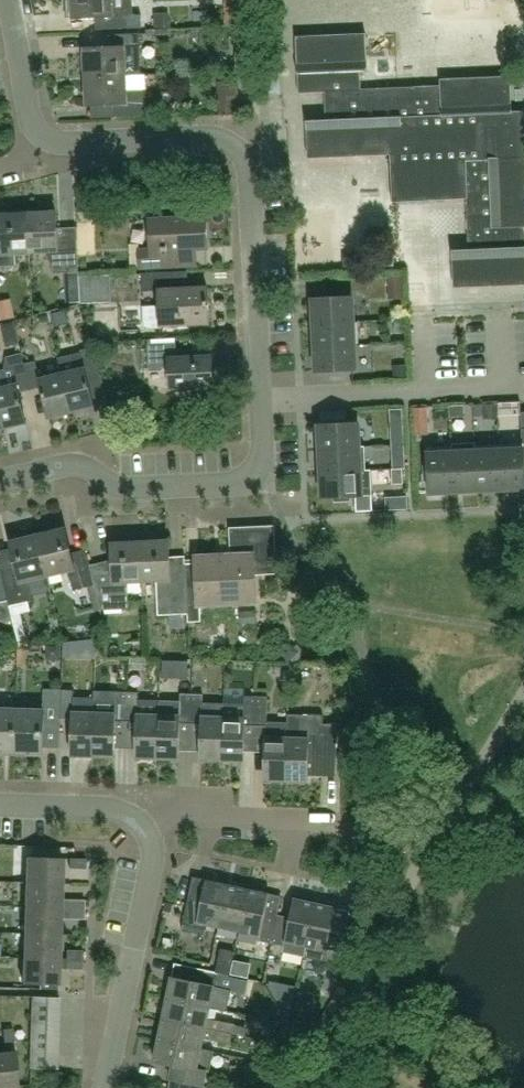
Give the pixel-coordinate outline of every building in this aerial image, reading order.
[(67,13),(73,13),(74,18),(101,16),(102,29),(129,28),(129,15),(134,15),(133,0),(66,0),(67,13)] [(523,111),(511,111),(509,76),(439,79),(439,85),(355,89),(355,78),(366,77),(364,33),(295,36),(297,93),(332,91),(333,119),(306,120),(308,158),(390,154),(393,201),(466,198),(468,249),(452,250),(454,286),(523,283),(523,226),(523,224),(523,127),(523,111)] [(114,48),(86,49),(87,77),(127,75),(142,75),(140,34),(114,35),(114,48)] [(143,89),(128,90),(127,75),(87,77),(88,105),(116,104),(116,116),(144,115),(143,89)] [(281,75),(268,75),(269,95),(282,95),(281,75)] [(219,113),(237,113),(236,89),(218,90),(219,113)] [(309,109),(331,108),(331,91),(308,92),(309,109)] [(28,213),(29,253),(44,253),(44,257),(55,274),(77,273),(76,240),(56,241),(55,212),(28,213)] [(15,266),(15,254),(29,253),(28,213),(0,214),(0,266),(15,266)] [(180,250),(204,248),(203,218),(151,221),(153,250),(138,251),(139,268),(181,266),(180,250)] [(161,326),(209,323),(207,288),(173,289),(172,272),(140,274),(141,292),(158,291),(159,306),(142,307),(143,329),(162,328),(161,326)] [(90,277),(81,277),(82,304),(91,304),(90,277)] [(315,323),(354,321),(353,297),(314,298),(315,323)] [(15,300),(0,303),(0,307),(4,325),(20,321),(15,300)] [(316,347),(335,346),(355,345),(354,321),(315,323),(316,347)] [(170,390),(212,387),(210,357),(177,360),(176,343),(147,345),(148,369),(169,368),(170,390)] [(317,372),(356,370),(355,345),(335,346),(316,347),(317,372)] [(62,374),(71,413),(93,408),(86,376),(99,373),(92,347),(80,351),(80,353),(58,358),(62,374)] [(3,429),(26,424),(19,393),(30,391),(24,365),(21,353),(6,357),(6,371),(0,372),(0,415),(3,429)] [(24,365),(30,391),(41,388),(49,419),(71,413),(62,374),(39,380),(35,362),(24,365)] [(451,407),(452,416),(464,416),(464,407),(451,407)] [(500,445),(502,489),(523,488),(523,412),(521,412),(522,430),(523,444),(500,445)] [(321,450),(365,448),(365,447),(360,447),(359,423),(320,425),(321,450)] [(393,445),(404,444),(403,431),(392,432),(393,445)] [(452,447),(454,491),(478,490),(476,446),(476,442),(452,443),(452,447)] [(404,444),(393,445),(393,458),(405,458),(404,444)] [(502,489),(500,445),(476,446),(478,490),(502,489)] [(454,491),(452,447),(427,448),(428,465),(424,466),(425,481),(429,481),(430,492),(454,491)] [(322,474),(372,472),(371,471),(366,471),(365,448),(321,450),(322,474)] [(393,484),(404,484),(403,468),(392,469),(393,484)] [(372,472),(322,474),(323,498),(335,498),(335,502),(350,501),(350,497),(357,497),(358,512),(373,512),(372,496),(372,472)] [(44,535),(37,537),(47,578),(68,573),(73,592),(94,586),(92,578),(85,550),(70,554),(64,530),(61,530),(60,528),(43,532),(44,535)] [(186,587),(187,614),(187,622),(200,622),(199,604),(253,601),(252,573),(273,572),(271,529),(231,531),(232,558),(196,559),(197,587),(186,587)] [(16,571),(1,574),(8,602),(9,607),(30,601),(25,584),(47,578),(37,537),(29,539),(28,536),(11,541),(12,543),(9,544),(16,571)] [(138,542),(140,583),(155,582),(157,615),(187,614),(186,587),(185,579),(169,580),(168,541),(138,542)] [(92,578),(94,586),(100,611),(128,610),(126,583),(140,583),(138,542),(111,544),(112,572),(92,578)] [(68,756),(90,757),(92,713),(92,698),(71,697),(72,690),(60,690),(59,704),(60,705),(59,719),(70,719),(68,756)] [(124,721),(126,692),(114,691),(113,714),(92,713),(90,757),(112,757),(113,720),(124,721)] [(133,758),(155,759),(157,701),(136,700),(137,692),(126,692),(124,721),(135,721),(133,758)] [(189,723),(190,693),(179,693),(178,701),(157,701),(155,759),(176,760),(178,722),(189,723)] [(199,760),(220,761),(222,717),(222,703),(201,702),(202,694),(190,693),(189,723),(200,723),(199,760)] [(222,717),(220,761),(241,761),(243,725),(254,725),(255,695),(244,695),(243,704),(222,703),(222,717)] [(267,695),(255,695),(254,725),(266,725),(265,737),(263,781),(285,781),(287,714),(286,714),(286,724),(266,724),(267,695)] [(60,705),(59,704),(41,704),(41,711),(16,710),(14,754),(39,755),(40,747),(58,748),(59,719),(60,705)] [(14,754),(16,710),(0,709),(0,754),(14,754)] [(336,724),(321,724),(320,724),(321,715),(287,714),(285,781),(306,782),(306,775),(320,776),(321,752),(335,752),(336,724)] [(27,859),(26,884),(62,886),(63,860),(27,859)] [(85,861),(69,860),(69,870),(85,871),(85,861)] [(225,883),(206,879),(201,897),(189,894),(181,929),(205,935),(207,924),(216,926),(225,883)] [(237,931),(239,924),(246,888),(225,883),(216,926),(237,931)] [(61,901),(62,886),(26,884),(26,909),(83,911),(84,902),(61,901)] [(274,924),(276,914),(280,896),(267,893),(268,893),(246,888),(239,924),(237,931),(259,936),(258,939),(270,942),(274,924)] [(302,955),(309,924),(313,902),(293,898),(288,917),(276,914),(274,924),(270,942),(283,945),(282,950),(302,955)] [(309,924),(302,955),(304,955),(336,962),(337,956),(344,928),(347,912),(334,909),(335,907),(313,902),(309,924)] [(83,911),(26,909),(25,934),(60,935),(61,921),(83,922),(83,911)] [(60,935),(25,934),(24,959),(59,960),(60,951),(60,935)] [(66,961),(81,961),(82,952),(66,951),(66,961)] [(59,960),(24,959),(23,985),(58,986),(59,971),(81,971),(81,961),(66,961),(59,960)] [(219,961),(217,971),(230,974),(232,964),(219,961)] [(171,977),(166,998),(208,1008),(209,1007),(216,1008),(226,1010),(231,988),(221,986),(218,986),(219,981),(220,972),(179,964),(179,965),(176,978),(171,977)] [(32,998),(32,1012),(58,1013),(59,999),(32,998)] [(166,998),(162,1019),(231,1033),(233,1024),(206,1018),(208,1008),(166,998)] [(58,1027),(58,1013),(32,1012),(31,1026),(58,1027)] [(231,1033),(162,1019),(157,1040),(200,1048),(202,1038),(229,1043),(231,1033)] [(58,1027),(31,1026),(31,1040),(58,1041),(58,1027)] [(13,1031),(2,1032),(4,1054),(0,1054),(0,1087),(18,1087),(13,1031)] [(31,1040),(30,1054),(57,1055),(58,1041),(31,1040)] [(182,1082),(194,1085),(204,1087),(206,1074),(211,1070),(215,1052),(200,1049),(200,1048),(157,1040),(153,1060),(172,1064),(169,1080),(182,1082)] [(57,1069),(57,1055),(30,1054),(30,1068),(57,1069)] [(169,1080),(168,1087),(181,1087),(182,1082),(169,1080)]
